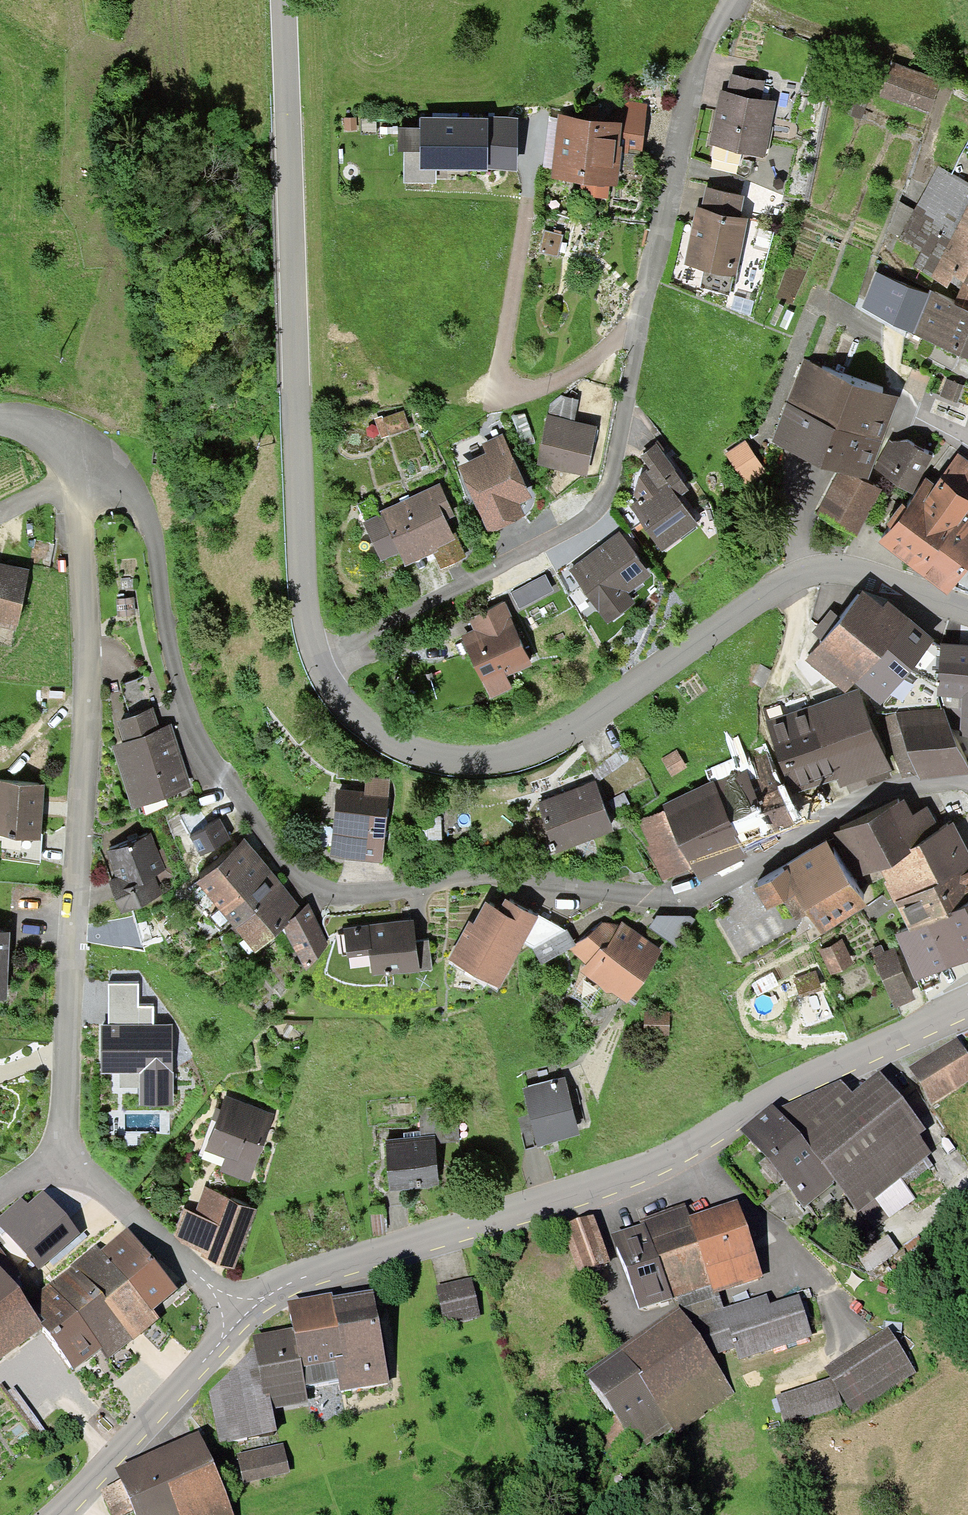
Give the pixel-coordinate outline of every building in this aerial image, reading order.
[(940,80),(891,62),(879,94),(928,112),(940,80)] [(726,92),(761,99),(765,81),(730,74),(726,92)] [(720,90),(708,145),(765,157),(777,102),(761,99),(726,92),(720,90)] [(615,111),(613,122),(622,123),(619,147),(622,147),(621,153),(642,155),(647,104),(628,101),(615,111)] [(552,169),(550,179),(580,183),(579,195),(607,199),(609,186),(617,187),(621,153),(622,147),(619,147),(622,123),(613,122),(558,115),(558,119),(552,169)] [(488,118),(420,117),(420,128),(398,128),(398,152),(404,152),(403,183),(435,184),(436,170),(487,171),(487,169),(517,172),(518,119),(504,117),(488,116),(488,118)] [(356,118),(343,118),(343,131),(356,131),(356,118)] [(552,169),(558,119),(548,118),(543,168),(552,169)] [(967,188),(967,186),(967,183),(938,166),(898,238),(921,252),(913,266),(946,289),(950,282),(960,289),(963,283),(967,285),(967,188)] [(706,188),(702,209),(740,216),(744,196),(706,188)] [(696,207),(684,265),(736,276),(748,218),(740,216),(702,209),(696,207)] [(563,234),(545,230),(539,252),(557,257),(563,234)] [(860,308),(913,334),(930,294),(927,292),(927,294),(875,272),(860,308)] [(963,283),(960,289),(953,304),(967,310),(967,285),(963,283)] [(930,294),(913,334),(967,357),(967,310),(953,304),(930,294)] [(899,398),(804,361),(772,442),(868,479),(899,398)] [(550,405),(548,416),(575,421),(578,399),(561,395),(550,405)] [(382,416),(375,418),(382,439),(410,429),(404,410),(382,417),(382,416)] [(587,476),(597,426),(575,421),(548,416),(547,415),(536,466),(587,476)] [(486,453),(458,466),(488,533),(525,516),(519,503),(531,498),(503,434),(481,444),(486,453)] [(767,471),(746,440),(725,454),(746,485),(767,471)] [(890,441),(874,469),(913,495),(934,455),(909,442),(892,443),(890,441)] [(656,467),(679,498),(689,490),(674,471),(676,470),(657,445),(641,457),(651,470),(656,467)] [(940,479),(967,499),(967,461),(958,453),(940,479)] [(641,500),(630,507),(663,552),(698,526),(679,498),(656,467),(651,470),(638,478),(635,492),(641,500)] [(882,490),(838,472),(815,515),(857,537),(882,490)] [(926,478),(906,507),(890,528),(878,544),(947,595),(967,566),(967,499),(940,479),(935,485),(926,478)] [(381,562),(400,554),(405,566),(433,553),(438,551),(437,547),(455,539),(446,520),(455,516),(440,484),(380,511),(381,514),(363,523),(381,562)] [(890,528),(906,507),(902,504),(886,526),(890,528)] [(619,533),(568,572),(608,623),(635,603),(627,593),(651,575),(619,533)] [(457,538),(455,539),(437,547),(438,551),(433,553),(441,570),(467,557),(457,538)] [(18,624),(30,569),(0,562),(0,620),(18,624)] [(554,591),(545,574),(510,592),(518,609),(554,591)] [(821,641),(805,660),(845,693),(853,683),(879,705),(933,640),(887,602),(883,607),(863,590),(840,618),(821,641)] [(133,598),(117,599),(118,617),(135,616),(133,598)] [(473,630),(460,636),(489,700),(512,689),(506,677),(533,665),(504,603),(468,619),(473,630)] [(821,641),(840,618),(830,610),(811,633),(821,641)] [(940,644),(937,698),(962,699),(960,735),(967,736),(967,645),(940,644)] [(120,686),(131,717),(153,710),(156,708),(145,677),(120,686)] [(858,689),(765,722),(792,794),(837,778),(840,788),(846,785),(888,770),(858,689)] [(117,722),(123,741),(160,729),(153,710),(131,717),(117,722)] [(894,714),(917,773),(919,780),(967,774),(967,767),(943,710),(894,714)] [(917,773),(894,714),(879,716),(902,777),(917,773)] [(123,741),(111,746),(133,809),(192,789),(171,725),(160,729),(123,741)] [(677,749),(661,759),(671,776),(687,767),(677,749)] [(891,778),(888,770),(846,785),(849,794),(891,778)] [(714,782),(744,847),(795,823),(771,772),(751,781),(746,771),(740,774),(739,771),(714,782)] [(337,790),(330,857),(382,863),(390,780),(366,777),(365,792),(337,790)] [(3,836),(40,839),(41,834),(45,785),(0,781),(0,836),(3,836)] [(714,782),(714,781),(662,804),(665,810),(692,868),(698,881),(749,857),(744,847),(714,782)] [(595,783),(536,804),(554,853),(613,831),(595,783)] [(904,798),(832,833),(855,879),(878,868),(911,852),(909,848),(939,834),(937,831),(927,808),(912,815),(904,798)] [(692,868),(665,810),(637,822),(649,847),(647,849),(662,881),(692,868)] [(189,836),(201,857),(232,840),(220,820),(189,836)] [(908,930),(967,898),(967,852),(953,822),(937,831),(939,834),(909,848),(911,852),(878,868),(885,880),(883,881),(908,930)] [(42,834),(41,834),(40,839),(3,836),(1,862),(40,864),(42,834)] [(150,834),(105,853),(115,878),(107,882),(121,913),(163,895),(154,876),(166,871),(150,834)] [(195,882),(215,905),(264,863),(245,840),(195,882)] [(827,842),(752,888),(766,911),(782,901),(794,921),(807,913),(819,934),(866,906),(827,842)] [(215,905),(236,929),(285,887),(264,863),(215,905)] [(303,908),(285,887),(236,929),(256,953),(284,929),(305,911),(303,908)] [(915,982),(967,955),(967,898),(908,930),(895,936),(915,982)] [(524,944),(538,917),(537,916),(505,899),(499,910),(485,902),(473,924),(469,922),(448,960),(499,988),(524,944)] [(305,911),(284,929),(306,972),(328,944),(309,904),(303,908),(305,911)] [(565,931),(538,915),(537,916),(538,917),(524,944),(533,949),(565,931)] [(657,915),(648,927),(676,946),(695,920),(689,916),(657,915)] [(416,941),(413,920),(343,928),(347,958),(369,956),(372,976),(419,971),(416,941)] [(611,991),(627,1004),(663,952),(622,922),(619,925),(603,922),(575,945),(568,949),(586,965),(580,972),(609,994),(611,991)] [(565,931),(533,949),(542,965),(568,949),(575,945),(567,930),(565,931)] [(7,1000),(10,933),(0,933),(0,1000),(7,1000)] [(429,940),(416,941),(419,971),(432,969),(429,940)] [(843,940),(820,951),(831,975),(854,964),(843,940)] [(882,945),(870,950),(895,1008),(916,1000),(894,948),(885,952),(882,945)] [(822,990),(815,971),(793,979),(800,998),(822,990)] [(108,983),(107,1024),(154,1025),(154,1006),(138,1006),(138,984),(108,983)] [(670,1012),(644,1011),(643,1034),(669,1035),(670,1012)] [(107,1024),(100,1025),(101,1074),(139,1074),(139,1107),(173,1107),(173,1024),(154,1025),(107,1024)] [(908,1067),(931,1105),(967,1082),(967,1056),(957,1037),(908,1067)] [(772,1104),(740,1130),(803,1208),(835,1181),(859,1213),(933,1152),(920,1135),(927,1130),(880,1071),(853,1092),(841,1078),(777,1108),(772,1104)] [(564,1077),(522,1089),(537,1146),(579,1134),(564,1077)] [(274,1114),(224,1097),(205,1151),(224,1158),(219,1172),(249,1182),(274,1114)] [(404,1138),(385,1140),(390,1191),(439,1187),(435,1136),(421,1137),(404,1138)] [(185,1209),(173,1238),(203,1250),(201,1256),(233,1269),(258,1210),(205,1188),(194,1213),(185,1209)] [(0,1216),(0,1227),(39,1270),(80,1233),(42,1190),(27,1204),(21,1198),(0,1216)] [(690,1215),(688,1215),(712,1286),(714,1294),(719,1292),(764,1277),(738,1199),(690,1215)] [(641,1224),(611,1234),(639,1308),(673,1296),(673,1299),(678,1297),(712,1286),(688,1215),(690,1215),(685,1204),(639,1219),(641,1224)] [(594,1213),(562,1223),(578,1271),(610,1260),(594,1213)] [(97,1244),(72,1265),(133,1338),(134,1339),(160,1318),(153,1309),(177,1289),(127,1229),(102,1249),(97,1244)] [(133,1338),(72,1265),(26,1302),(44,1326),(73,1369),(102,1348),(109,1358),(133,1338)] [(44,1326),(26,1302),(0,1267),(0,1359),(44,1326)] [(472,1277),(434,1285),(442,1322),(480,1314),(472,1277)] [(712,1286),(678,1297),(681,1310),(711,1356),(735,1347),(739,1360),(813,1337),(799,1294),(770,1303),(767,1293),(724,1307),(719,1292),(714,1294),(712,1286)] [(292,1328),(252,1335),(254,1345),(264,1395),(271,1393),(273,1408),(309,1402),(306,1384),(338,1377),(341,1392),(390,1383),(372,1289),(332,1296),(331,1292),(287,1301),(292,1328)] [(681,1310),(679,1306),(584,1373),(639,1450),(672,1427),(677,1435),(734,1393),(711,1356),(681,1310)] [(917,1371),(888,1327),(823,1369),(829,1378),(838,1392),(852,1413),(917,1371)] [(264,1395),(254,1345),(208,1391),(218,1442),(277,1431),(273,1408),(271,1393),(264,1395)] [(829,1378),(776,1395),(786,1428),(843,1407),(838,1392),(829,1378)] [(116,1467),(121,1480),(99,1489),(111,1514),(125,1514),(134,1511),(136,1514),(234,1514),(199,1432),(116,1467)] [(283,1443),(237,1453),(243,1483),(290,1473),(283,1443)]
